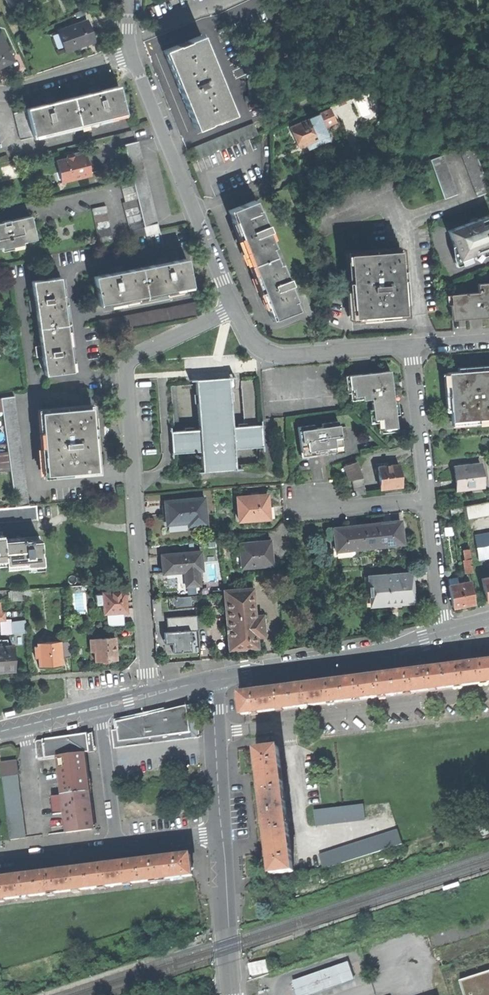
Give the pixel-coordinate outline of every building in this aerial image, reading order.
[(80,44),(94,39),(87,19),(58,30),(65,50),(80,44)] [(16,60),(2,31),(0,32),(0,68),(2,67),(16,60)] [(175,91),(187,130),(200,126),(199,123),(211,119),(212,122),(225,118),(200,36),(187,41),(188,44),(176,47),(175,44),(162,48),(175,91)] [(248,83),(250,99),(259,98),(263,97),(260,81),(248,83)] [(94,92),(72,97),(78,122),(86,120),(87,123),(98,120),(97,118),(115,113),(115,116),(125,114),(118,85),(94,92)] [(70,124),(78,122),(72,97),(49,103),(26,109),(33,137),(44,134),(43,131),(57,128),(58,131),(71,127),(70,124)] [(20,140),(33,137),(26,109),(13,112),(20,140)] [(331,110),(309,119),(317,139),(307,144),(309,149),(328,140),(323,127),(336,122),(331,110)] [(295,139),(299,147),(307,144),(317,139),(309,119),(290,127),(295,139)] [(191,149),(196,161),(259,136),(254,124),(191,149)] [(143,226),(158,223),(138,142),(124,145),(132,177),(143,226)] [(477,197),(488,192),(488,191),(472,145),(459,150),(477,197)] [(66,180),(91,174),(85,152),(74,155),(66,157),(56,160),(58,170),(63,169),(66,180)] [(429,160),(444,199),(457,194),(442,155),(429,160)] [(61,181),(66,180),(63,169),(58,170),(61,181)] [(145,235),(145,232),(143,226),(132,177),(122,179),(127,200),(124,201),(132,238),(145,235)] [(266,308),(270,319),(296,309),(293,301),(291,301),(285,285),(288,284),(287,279),(283,281),(276,264),(270,247),(264,231),(267,230),(265,226),(262,227),(255,210),(257,210),(254,200),(228,211),(232,222),(234,221),(268,307),(266,308)] [(92,207),(99,244),(114,241),(106,204),(92,207)] [(259,209),(257,210),(255,210),(262,227),(265,226),(259,209)] [(447,229),(458,258),(486,248),(488,247),(488,213),(447,229)] [(34,238),(29,215),(0,221),(0,245),(34,238)] [(259,292),(266,308),(268,307),(234,221),(232,222),(237,235),(259,292)] [(159,229),(158,223),(143,226),(145,232),(159,229)] [(273,246),(267,230),(264,231),(270,247),(273,246)] [(347,255),(352,318),(377,316),(403,314),(398,251),(347,255)] [(186,259),(139,268),(144,295),(154,293),(154,295),(167,293),(166,290),(174,289),(182,288),(182,290),(191,288),(186,259)] [(280,262),(276,264),(283,281),(287,279),(280,262)] [(93,276),(98,305),(110,303),(110,301),(117,300),(126,298),(126,300),(138,298),(137,296),(144,295),(139,268),(93,276)] [(30,281),(37,327),(63,323),(62,316),(66,315),(64,303),(60,303),(59,295),(58,286),(61,286),(60,277),(30,281)] [(451,317),(473,315),(488,314),(488,283),(477,284),(477,293),(449,296),(451,317)] [(295,300),(288,284),(285,285),(291,301),(293,301),(295,300)] [(101,320),(104,333),(197,316),(194,302),(101,320)] [(37,327),(44,374),(73,370),(71,359),(69,360),(68,352),(67,343),(69,342),(68,331),(65,332),(63,323),(37,327)] [(450,419),(488,417),(488,368),(447,370),(449,393),(450,419)] [(382,429),(396,428),(393,397),(391,372),(349,375),(350,388),(353,388),(354,396),(362,396),(362,400),(371,399),(373,420),(381,419),(382,429)] [(229,377),(195,379),(199,430),(171,432),(172,454),(202,452),(203,472),(237,469),(235,449),(264,447),(263,425),(259,425),(245,426),(233,427),(229,377)] [(255,380),(242,381),(245,426),(259,425),(255,380)] [(11,470),(16,507),(29,506),(15,396),(1,398),(9,452),(11,470)] [(45,475),(96,470),(93,442),(90,407),(39,412),(45,475)] [(297,425),(300,450),(316,448),(316,443),(320,443),(323,442),(324,447),(341,445),(340,440),(347,439),(345,426),(338,427),(337,420),(321,422),(321,426),(313,427),(313,423),(297,425)] [(11,470),(9,452),(0,453),(0,472),(11,470)] [(456,477),(458,487),(484,483),(480,461),(454,465),(456,477)] [(355,480),(362,478),(357,463),(344,467),(351,481),(355,480)] [(378,468),(381,489),(402,487),(401,475),(399,465),(378,468)] [(366,493),(362,478),(355,480),(359,495),(366,493)] [(240,525),(270,522),(269,509),(268,496),(251,498),(250,495),(238,495),(240,525)] [(166,513),(167,523),(188,521),(189,525),(207,523),(205,496),(187,498),(187,500),(165,502),(166,513)] [(488,514),(488,501),(465,505),(468,518),(488,514)] [(38,518),(37,506),(29,506),(16,507),(0,509),(0,522),(38,518)] [(451,514),(463,512),(462,506),(449,508),(451,514)] [(373,547),(403,544),(400,521),(385,523),(371,524),(373,547)] [(336,551),(373,547),(371,524),(352,526),(334,528),(336,551)] [(478,559),(486,557),(481,533),(474,534),(478,559)] [(16,537),(1,539),(3,562),(4,565),(25,563),(26,566),(42,564),(39,538),(30,539),(30,541),(27,541),(23,542),(23,540),(16,540),(16,537)] [(242,567),(272,564),(271,551),(270,540),(256,542),(256,544),(240,546),(242,567)] [(466,572),(473,571),(469,548),(463,549),(466,572)] [(186,571),(187,585),(201,584),(199,569),(203,569),(201,550),(161,554),(162,564),(163,573),(186,571)] [(449,575),(455,574),(453,560),(446,561),(449,575)] [(411,573),(369,577),(371,606),(391,605),(391,608),(397,608),(404,607),(403,603),(413,603),(411,573)] [(469,603),(475,602),(470,580),(459,582),(463,604),(469,603)] [(454,606),(463,604),(459,582),(450,584),(454,606)] [(242,648),(258,647),(257,636),(255,615),(253,585),(224,588),(229,649),(242,648)] [(10,590),(11,599),(24,598),(24,589),(10,590)] [(104,613),(127,611),(126,601),(125,590),(102,592),(102,595),(96,595),(97,604),(103,603),(104,613)] [(172,597),(172,601),(175,601),(176,606),(191,605),(190,595),(172,597)] [(266,614),(255,615),(257,636),(268,635),(266,614)] [(197,615),(167,617),(168,631),(168,633),(172,632),(172,637),(168,637),(168,643),(172,643),(173,652),(191,651),(189,631),(198,630),(197,615)] [(11,622),(12,633),(27,632),(26,620),(11,622)] [(172,637),(172,632),(168,633),(168,631),(164,632),(164,643),(168,643),(168,637),(172,637)] [(96,651),(97,661),(105,660),(117,659),(115,637),(94,638),(96,651)] [(15,670),(13,645),(2,646),(1,639),(0,639),(0,671),(15,670)] [(51,664),(63,663),(62,657),(60,641),(60,640),(44,642),(43,639),(39,640),(40,642),(38,643),(38,646),(39,657),(40,665),(51,664)] [(68,641),(60,641),(62,657),(70,657),(68,641)] [(488,683),(488,662),(474,664),(467,665),(445,668),(448,688),(488,683)] [(396,695),(448,688),(445,668),(423,671),(415,672),(393,674),(396,695)] [(344,702),(396,695),(393,674),(371,677),(364,678),(342,681),(344,702)] [(294,709),(344,702),(342,681),(321,684),(313,685),(291,688),(294,709)] [(242,716),(294,709),(291,688),(270,691),(262,692),(239,695),(242,716)] [(196,703),(190,704),(195,733),(183,735),(183,732),(146,737),(120,741),(117,725),(112,726),(115,748),(148,744),(184,738),(200,736),(196,703)] [(183,735),(195,733),(190,704),(142,716),(146,737),(183,732),(183,735)] [(120,741),(146,737),(142,716),(116,722),(117,725),(120,741)] [(38,759),(58,756),(82,753),(95,751),(94,742),(93,733),(36,740),(38,759)] [(263,813),(285,810),(278,748),(256,751),(258,775),(259,782),(263,813)] [(58,756),(63,794),(88,790),(85,773),(82,753),(58,756)] [(1,765),(3,776),(19,774),(17,763),(1,765)] [(12,840),(26,838),(19,781),(4,783),(12,840)] [(88,790),(63,794),(66,812),(68,832),(93,829),(90,811),(88,790)] [(55,813),(66,812),(63,794),(52,795),(55,813)] [(313,812),(315,825),(365,820),(363,806),(313,812)] [(292,871),(285,810),(263,813),(267,843),(267,850),(270,874),(292,871)] [(318,856),(322,870),(401,843),(396,830),(318,856)] [(162,858),(139,861),(142,881),(193,874),(191,854),(169,857),(162,858)] [(111,864),(88,867),(91,888),(142,881),(139,861),(119,863),(111,864)] [(59,871),(37,874),(40,895),(91,888),(88,867),(67,870),(59,871)] [(0,879),(0,900),(40,895),(37,874),(16,877),(9,878),(0,879)] [(462,886),(461,882),(445,887),(447,891),(462,886)] [(269,971),(266,960),(250,964),(253,976),(269,971)] [(352,980),(347,965),(292,984),(296,994),(310,994),(352,980)]
